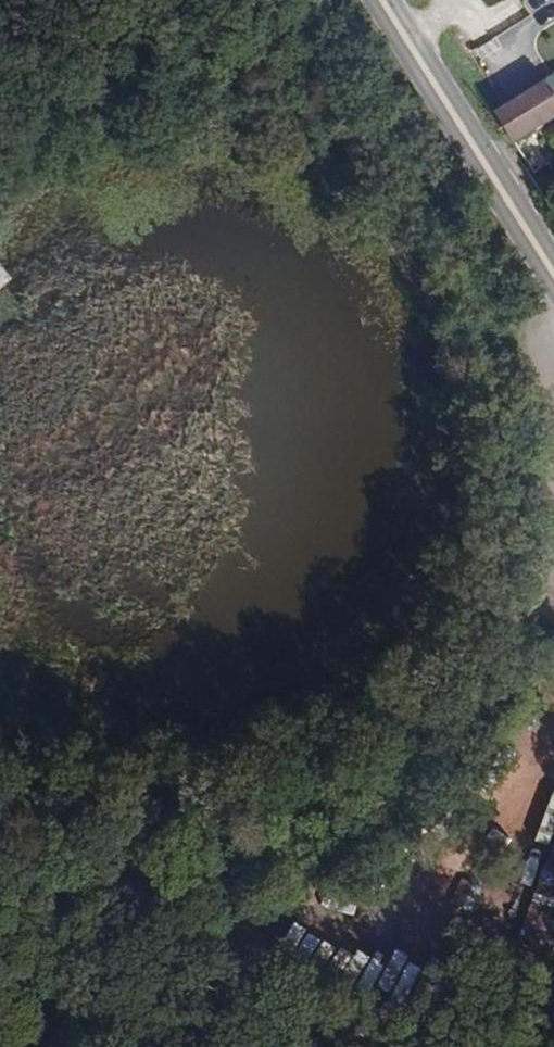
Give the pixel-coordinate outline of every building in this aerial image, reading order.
[(493,32),(499,47),(553,25),(553,0),(524,0),(530,17),(493,32)] [(544,77),(553,93),(553,71),(544,77)] [(519,135),(553,113),(553,93),(544,77),(500,104),(494,108),(514,139),(519,135)]
